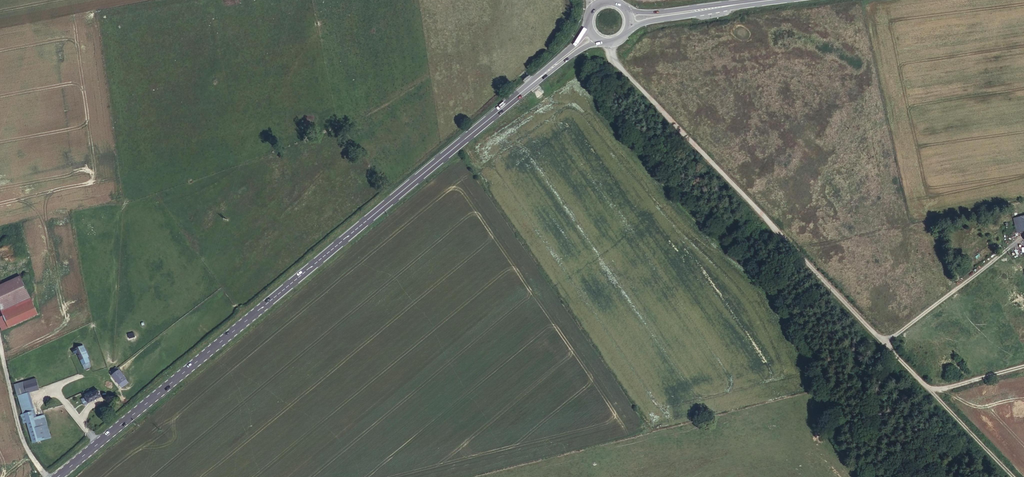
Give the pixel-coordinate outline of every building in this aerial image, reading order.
[(28,293),(20,276),(0,285),(0,306),(28,293)] [(32,303),(28,293),(0,306),(0,307),(4,316),(32,303)] [(38,314),(32,303),(4,316),(9,327),(38,314)] [(4,316),(0,317),(0,325),(2,330),(9,327),(4,316)] [(77,353),(83,365),(89,362),(82,346),(73,350),(75,354),(77,353)] [(126,379),(119,370),(116,367),(110,372),(113,375),(112,375),(119,384),(120,384),(122,387),(128,382),(126,379)] [(24,382),(27,392),(38,388),(36,378),(24,382)] [(15,384),(18,394),(27,392),(24,382),(15,384)] [(102,397),(99,391),(96,392),(95,389),(91,391),(93,394),(86,397),(81,399),(84,406),(89,403),(102,397)] [(18,394),(24,414),(25,414),(26,421),(34,418),(27,392),(18,394)] [(34,418),(26,421),(27,422),(33,442),(50,437),(44,415),(34,418)]
